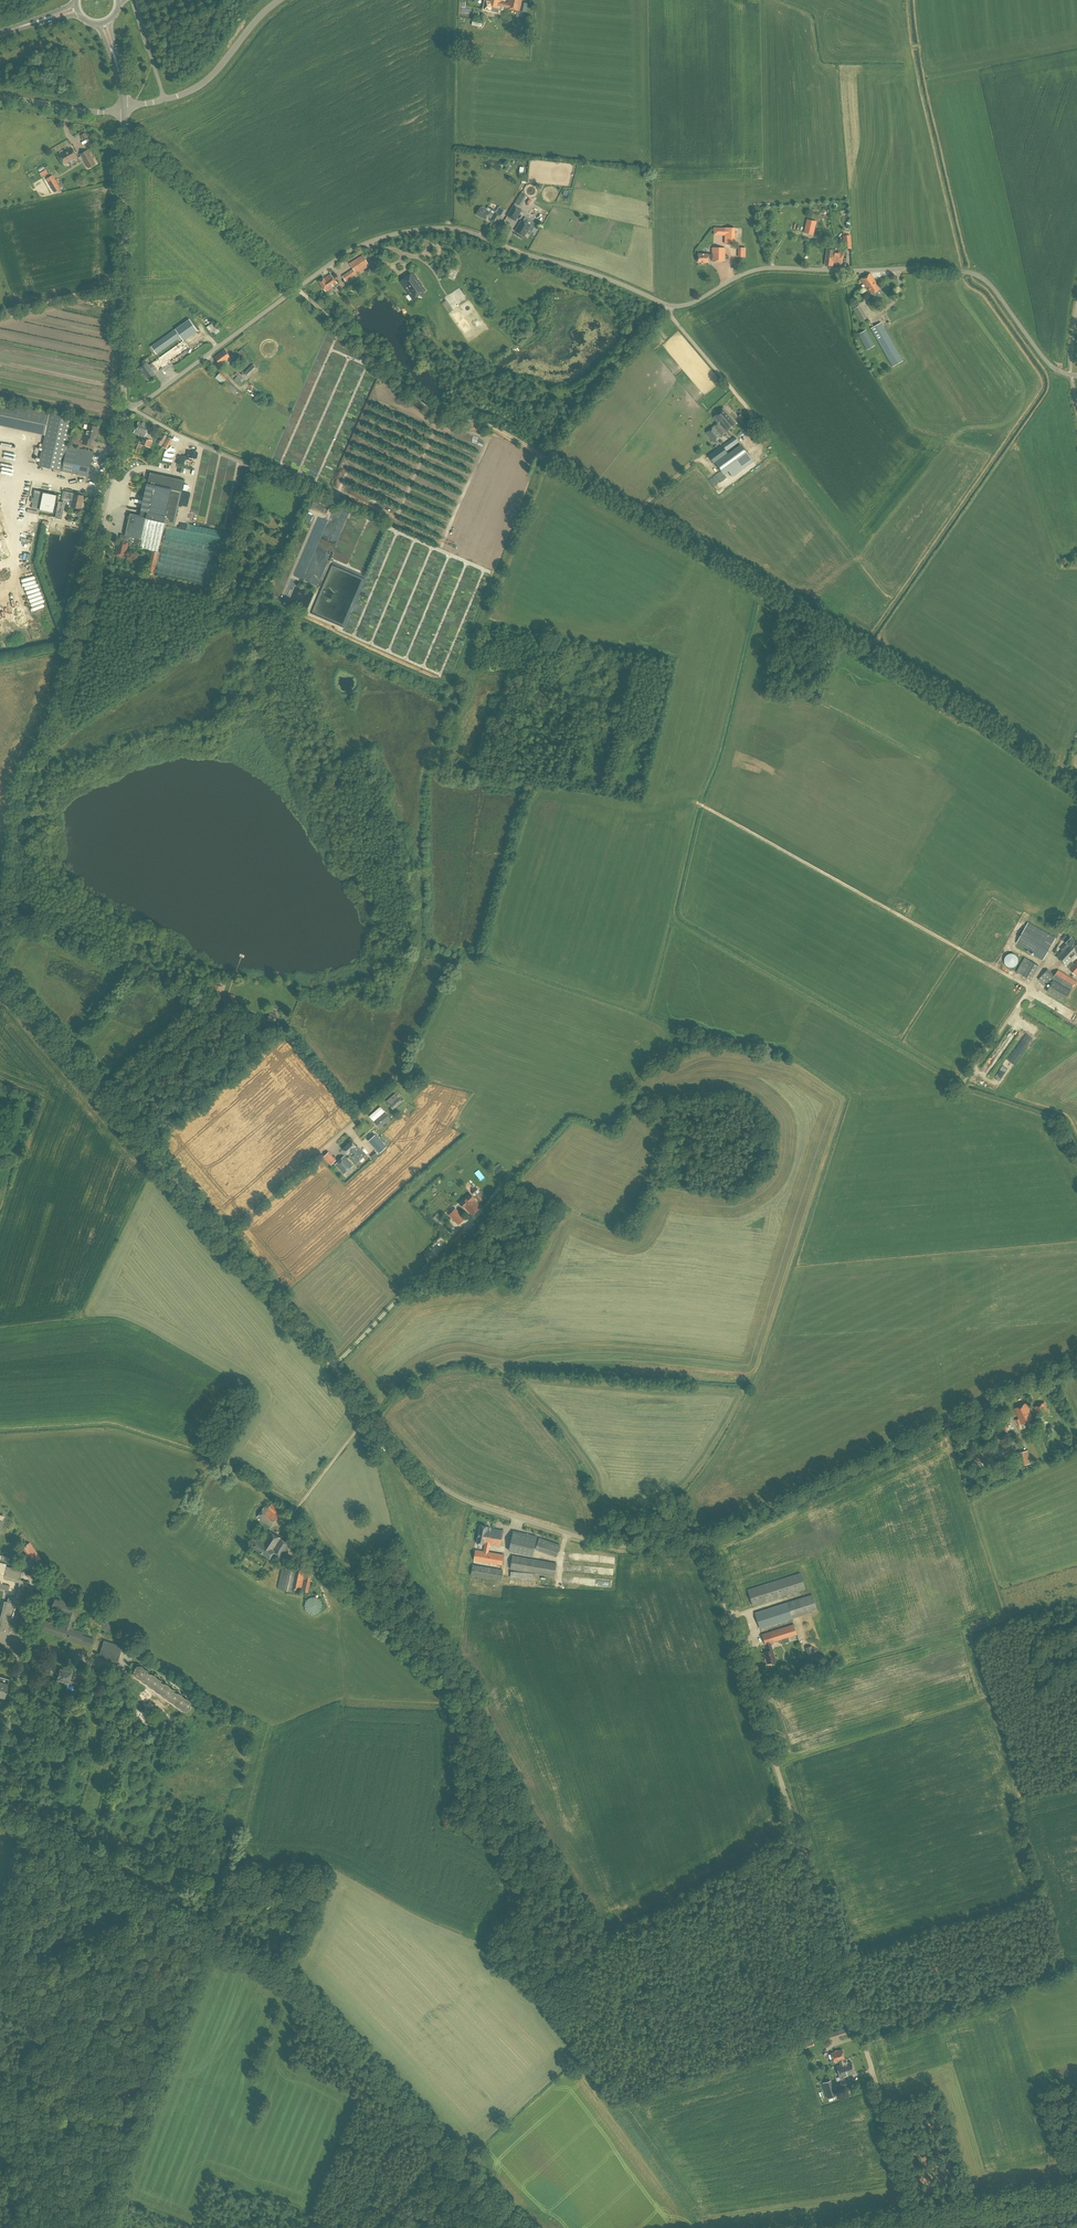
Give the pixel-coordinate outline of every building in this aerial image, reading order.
[(487,1),(486,0),(484,10),(501,13),(502,8),(526,12),(527,4),(522,3),(522,0),(508,0),(508,2),(508,4),(500,2),(501,0),(488,0),(487,1)] [(60,156),(65,164),(77,157),(72,149),(60,156)] [(89,168),(95,164),(88,151),(81,155),(89,168)] [(54,193),(61,189),(53,175),(46,179),(54,193)] [(521,193),(515,203),(521,206),(527,197),(521,193)] [(515,221),(522,210),(514,205),(507,216),(515,221)] [(476,214),(476,215),(480,217),(480,216),(485,220),(487,216),(491,219),(490,220),(497,224),(501,216),(495,213),(493,215),(492,215),(489,213),(486,210),(487,209),(483,206),(482,208),(481,207),(476,214)] [(808,219),(806,228),(815,230),(817,222),(808,219)] [(522,221),(515,231),(524,236),(525,236),(528,238),(536,225),(528,220),(526,223),(522,221)] [(725,261),(725,248),(712,248),(712,254),(698,254),(698,262),(708,262),(708,258),(712,258),(712,261),(725,261)] [(843,253),(834,252),(833,252),(834,250),(827,249),(825,265),(833,266),(833,264),(842,265),(843,253)] [(345,282),(356,274),(369,265),(363,255),(357,259),(358,261),(351,266),(353,269),(342,276),(345,282)] [(414,299),(426,290),(414,272),(401,282),(414,299)] [(880,289),(875,283),(876,282),(870,273),(860,280),(866,289),(867,288),(872,295),(880,289)] [(337,283),(331,274),(324,279),(323,278),(318,281),(326,292),(334,286),(334,287),(337,283)] [(461,286),(446,295),(448,297),(442,301),(448,311),(454,307),(453,306),(468,297),(461,286)] [(860,322),(867,318),(859,305),(853,309),(860,322)] [(181,337),(183,340),(197,330),(190,319),(156,343),(161,351),(181,337)] [(213,334),(220,330),(214,321),(208,325),(213,334)] [(893,366),(902,361),(881,323),(871,328),(893,366)] [(867,350),(874,346),(866,330),(858,334),(867,350)] [(174,365),(179,361),(177,358),(189,349),(183,341),(149,365),(148,364),(147,364),(147,363),(140,368),(148,379),(154,374),(151,369),(154,366),(158,371),(171,362),(174,365)] [(220,365),(231,358),(225,350),(215,357),(220,365)] [(250,378),(258,370),(253,364),(244,373),(250,378)] [(216,378),(215,378),(217,379),(222,384),(223,384),(226,380),(227,379),(220,372),(216,378)] [(239,385),(244,380),(239,375),(234,380),(239,385)] [(228,382),(225,385),(232,392),(236,389),(228,382)] [(93,452),(67,446),(73,419),(0,403),(0,425),(45,435),(39,466),(88,477),(93,452)] [(718,422),(726,432),(737,423),(724,407),(712,418),(717,423),(718,422)] [(145,437),(149,427),(139,422),(134,433),(145,437)] [(714,442),(726,432),(718,422),(717,423),(706,433),(714,442)] [(84,437),(82,444),(91,446),(92,439),(96,440),(97,432),(98,433),(99,427),(88,425),(85,425),(84,429),(87,430),(85,437),(84,437)] [(734,437),(723,445),(727,451),(738,442),(734,437)] [(150,448),(153,441),(144,438),(141,445),(138,443),(135,453),(139,454),(142,445),(150,448)] [(728,470),(732,475),(752,461),(741,445),(716,463),(724,473),(728,470)] [(722,446),(708,456),(713,463),(727,453),(722,446)] [(130,513),(125,535),(132,537),(130,544),(139,546),(139,548),(158,552),(164,523),(175,525),(185,480),(150,473),(140,516),(130,513)] [(53,513),(57,497),(56,497),(56,496),(54,495),(43,492),(43,491),(35,490),(34,496),(34,498),(32,498),(31,502),(32,502),(32,503),(33,503),(32,508),(53,513)] [(81,509),(84,496),(74,494),(74,493),(63,491),(62,499),(66,500),(66,497),(73,499),(71,507),(81,509)] [(29,511),(27,521),(36,522),(37,513),(29,511)] [(125,557),(128,543),(119,541),(119,544),(118,544),(116,550),(117,551),(116,555),(125,557)] [(243,555),(245,546),(239,544),(237,553),(243,555)] [(157,553),(153,552),(148,573),(153,574),(157,553)] [(1043,959),(1055,938),(1028,923),(1017,943),(1034,953),(1034,954),(1043,959)] [(1076,974),(1076,960),(1076,958),(1076,957),(1076,943),(1071,937),(1066,943),(1061,949),(1062,951),(1057,957),(1076,975),(1076,974)] [(1011,967),(1012,967),(1013,967),(1014,967),(1015,966),(1016,966),(1016,965),(1017,964),(1017,963),(1018,963),(1018,962),(1018,961),(1018,960),(1018,959),(1018,958),(1017,957),(1017,956),(1016,956),(1016,955),(1015,955),(1014,954),(1013,954),(1012,954),(1011,953),(1010,954),(1009,954),(1008,954),(1007,955),(1006,956),(1005,956),(1005,957),(1005,958),(1004,959),(1004,960),(1004,961),(1004,962),(1005,963),(1005,964),(1006,965),(1007,966),(1008,966),(1008,967),(1009,967),(1010,967),(1011,967)] [(1031,980),(1039,966),(1024,958),(1016,972),(1031,980)] [(1042,976),(1038,979),(1045,986),(1048,982),(1051,979),(1054,980),(1047,991),(1064,1002),(1071,991),(1071,990),(1075,984),(1076,982),(1058,970),(1054,976),(1048,969),(1042,976)] [(220,996),(223,987),(213,984),(211,994),(220,996)] [(275,1023),(278,1016),(270,1013),(267,1020),(275,1023)] [(393,1110),(402,1102),(395,1093),(386,1101),(393,1110)] [(380,1128),(391,1119),(380,1107),(369,1116),(380,1128)] [(386,1147),(385,1145),(375,1134),(368,1141),(380,1153),(382,1151),(386,1147)] [(365,1155),(356,1146),(351,1141),(343,1149),(348,1154),(349,1153),(357,1162),(365,1155)] [(331,1165),(336,1160),(329,1152),(323,1157),(331,1165)] [(344,1174),(353,1166),(344,1156),(335,1164),(344,1174)] [(502,1164),(494,1171),(497,1174),(505,1167),(502,1164)] [(480,1202),(485,1198),(478,1190),(473,1195),(480,1202)] [(481,1207),(474,1200),(475,1199),(471,1194),(460,1204),(463,1208),(464,1206),(472,1215),(481,1207)] [(460,1223),(466,1217),(457,1208),(451,1214),(460,1223)] [(452,1232),(456,1228),(450,1223),(445,1228),(447,1230),(448,1228),(452,1232)] [(467,1231),(464,1227),(456,1235),(457,1236),(453,1240),(456,1243),(461,1238),(464,1242),(474,1233),(469,1228),(467,1231)] [(1039,1416),(1049,1412),(1044,1402),(1034,1406),(1039,1416)] [(1015,1420),(1018,1425),(1033,1419),(1026,1403),(1014,1408),(1019,1418),(1015,1420)] [(1025,1440),(1028,1449),(1036,1447),(1033,1437),(1025,1440)] [(1003,1452),(1001,1447),(993,1449),(994,1455),(1003,1452)] [(1027,1451),(1017,1453),(1019,1459),(1020,1466),(1026,1465),(1030,1464),(1027,1451)] [(282,1511),(272,1504),(268,1509),(264,1507),(257,1517),(271,1527),(282,1511)] [(592,1516),(598,1514),(596,1505),(589,1507),(592,1516)] [(500,1546),(503,1531),(487,1528),(488,1526),(480,1525),(477,1542),(485,1544),(484,1551),(475,1550),(473,1560),(502,1565),(503,1554),(488,1551),(490,1544),(500,1546)] [(290,1544),(269,1531),(261,1542),(256,1539),(251,1547),(270,1558),(273,1552),(282,1558),(290,1544)] [(532,1556),(537,1536),(513,1531),(508,1551),(532,1556)] [(556,1556),(560,1546),(539,1538),(535,1549),(556,1556)] [(22,1546),(30,1558),(38,1553),(30,1541),(22,1546)] [(0,1556),(0,1589),(10,1592),(14,1590),(17,1590),(15,1598),(10,1597),(7,1598),(7,1602),(4,1601),(0,1619),(0,1630),(17,1635),(30,1583),(20,1580),(22,1570),(6,1567),(6,1564),(0,1562),(2,1556),(0,1556)] [(554,1577),(556,1563),(512,1556),(510,1569),(534,1573),(511,1571),(510,1577),(535,1579),(535,1573),(554,1577)] [(312,1581),(313,1575),(312,1575),(312,1573),(305,1572),(306,1568),(283,1564),(278,1588),(293,1591),(293,1589),(301,1591),(308,1592),(311,1581),(312,1581)] [(323,1578),(326,1575),(317,1565),(314,1568),(319,1572),(318,1573),(323,1578)] [(501,1580),(503,1570),(473,1565),(471,1575),(501,1580)] [(753,1606),(805,1589),(800,1573),(748,1590),(753,1606)] [(760,1628),(792,1618),(817,1610),(812,1594),(755,1613),(760,1628)] [(314,1615),(315,1614),(316,1614),(317,1614),(318,1613),(319,1613),(320,1612),(320,1611),(321,1611),(321,1610),(322,1610),(322,1609),(322,1608),(322,1607),(322,1606),(322,1605),(322,1604),(322,1603),(322,1602),(321,1601),(320,1600),(319,1599),(318,1598),(317,1598),(316,1597),(315,1597),(314,1597),(313,1597),(312,1597),(311,1597),(311,1598),(310,1598),(309,1598),(308,1599),(307,1600),(306,1601),(306,1602),(305,1603),(305,1604),(305,1605),(305,1606),(305,1607),(305,1608),(305,1609),(306,1610),(306,1611),(307,1611),(307,1612),(308,1613),(309,1613),(310,1614),(311,1614),(312,1614),(313,1615),(314,1615)] [(58,1600),(54,1599),(51,1609),(55,1610),(54,1611),(66,1615),(62,1626),(39,1619),(36,1629),(62,1637),(62,1638),(91,1647),(93,1639),(82,1636),(83,1632),(71,1629),(75,1617),(76,1618),(80,1606),(58,1600)] [(107,1632),(112,1627),(83,1600),(81,1602),(102,1622),(100,1624),(107,1632)] [(789,1641),(788,1637),(797,1634),(793,1624),(762,1634),(765,1644),(766,1644),(767,1648),(766,1648),(767,1651),(764,1652),(767,1664),(776,1661),(771,1645),(772,1644),(772,1642),(780,1640),(781,1644),(789,1641)] [(106,1659),(111,1643),(104,1641),(99,1657),(106,1659)] [(118,1663),(123,1646),(111,1643),(106,1659),(118,1663)] [(809,1661),(816,1659),(812,1645),(805,1648),(809,1661)] [(146,1684),(149,1687),(153,1689),(156,1692),(159,1693),(162,1696),(166,1698),(169,1701),(171,1702),(173,1702),(175,1706),(179,1708),(187,1711),(190,1708),(189,1708),(188,1708),(189,1705),(190,1706),(191,1702),(187,1699),(184,1697),(181,1694),(177,1692),(174,1689),(171,1688),(167,1684),(164,1683),(161,1680),(157,1678),(154,1675),(151,1673),(148,1670),(144,1669),(141,1666),(137,1666),(134,1668),(134,1669),(134,1670),(133,1670),(133,1674),(136,1677),(140,1679),(143,1682),(146,1684)] [(75,1685),(76,1683),(69,1681),(72,1672),(60,1669),(57,1680),(69,1683),(68,1684),(75,1685)] [(4,1698),(9,1680),(0,1677),(0,1697),(4,1698)] [(828,2039),(849,2032),(847,2027),(827,2033),(828,2039)] [(807,2049),(815,2046),(812,2038),(804,2041),(807,2049)] [(843,2059),(844,2058),(842,2049),(831,2052),(834,2061),(839,2060),(843,2059)] [(844,2062),(843,2059),(839,2060),(840,2065),(837,2066),(841,2080),(840,2080),(842,2088),(851,2085),(849,2077),(848,2077),(847,2075),(855,2073),(851,2061),(847,2062),(847,2061),(844,2062)] [(831,2081),(822,2083),(828,2099),(836,2097),(831,2081)]
